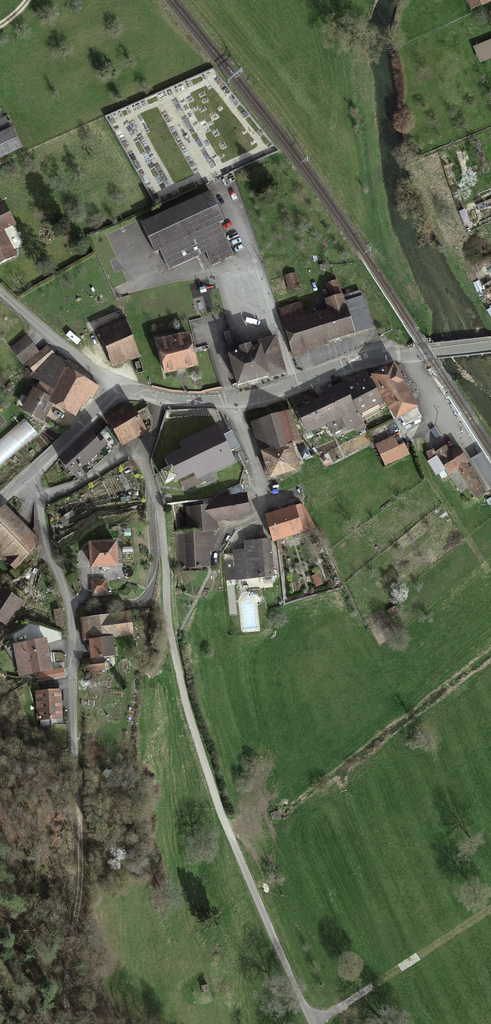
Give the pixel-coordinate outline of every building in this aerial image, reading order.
[(476,0),(465,0),(469,11),(479,6),(476,0)] [(474,46),(480,60),(490,56),(490,40),(474,46)] [(12,132),(6,119),(0,121),(0,137),(12,132)] [(21,151),(12,132),(0,137),(0,161),(21,151)] [(211,198),(144,226),(155,253),(162,249),(170,268),(207,253),(212,264),(235,254),(211,198)] [(15,258),(2,231),(13,225),(3,205),(0,207),(0,265),(15,258)] [(294,275),(285,278),(288,286),(297,283),(294,275)] [(337,284),(327,287),(331,298),(341,295),(337,284)] [(360,293),(344,299),(356,334),(371,329),(360,293)] [(280,312),(294,354),(356,334),(344,299),(329,304),(331,311),(312,317),(311,313),(304,315),(301,306),(280,312)] [(126,322),(101,331),(114,366),(138,357),(126,322)] [(188,335),(194,353),(211,348),(204,322),(186,327),(188,335)] [(188,335),(158,344),(166,373),(197,364),(194,353),(188,335)] [(244,355),(233,358),(240,387),(285,375),(276,341),(260,345),(262,350),(256,352),(255,348),(243,351),(244,355)] [(29,345),(17,355),(22,362),(35,352),(29,345)] [(34,373),(52,357),(47,351),(28,366),(34,373)] [(67,365),(52,357),(34,373),(31,378),(55,391),(50,399),(76,413),(80,405),(83,406),(88,398),(91,399),(96,389),(64,371),(67,365)] [(396,365),(374,378),(397,419),(420,406),(396,365)] [(347,387),(360,415),(382,405),(369,377),(347,387)] [(332,397),(300,412),(311,434),(329,426),(334,436),(364,423),(360,415),(347,387),(346,383),(330,391),(332,397)] [(34,391),(23,411),(41,422),(53,401),(34,391)] [(133,409),(108,421),(120,445),(145,433),(133,409)] [(293,413),(254,425),(272,481),(303,471),(294,446),(303,443),(293,413)] [(183,448),(164,456),(169,467),(160,470),(165,482),(179,476),(184,488),(205,479),(206,482),(216,478),(213,471),(235,461),(230,449),(222,433),(219,425),(180,442),(183,448)] [(437,426),(428,431),(437,447),(445,442),(437,426)] [(231,429),(222,433),(230,449),(238,445),(231,429)] [(92,435),(60,460),(74,477),(105,451),(92,435)] [(380,435),(372,439),(374,444),(382,440),(380,435)] [(395,441),(379,448),(386,464),(402,457),(395,441)] [(303,445),(298,449),(306,460),(311,457),(303,445)] [(485,491),(459,447),(451,452),(447,446),(437,452),(435,449),(427,454),(438,471),(447,465),(451,471),(459,466),(477,496),(485,491)] [(472,459),(490,490),(490,468),(482,453),(472,459)] [(215,504),(216,519),(249,515),(246,496),(214,500),(215,504)] [(177,570),(209,568),(208,551),(213,550),(212,528),(216,528),(216,519),(215,504),(185,506),(186,531),(175,532),(177,570)] [(6,508),(0,513),(0,557),(13,571),(9,575),(16,581),(29,569),(21,560),(40,542),(6,508)] [(296,508),(267,517),(274,541),(303,533),(296,508)] [(225,553),(227,579),(273,576),(271,543),(244,544),(245,552),(225,553)] [(121,546),(94,546),(94,571),(121,571),(121,546)] [(107,584),(95,584),(96,597),(108,596),(107,584)] [(0,593),(0,622),(6,626),(21,603),(2,590),(0,593)] [(396,605),(388,610),(393,617),(401,611),(396,605)] [(133,617),(83,620),(85,640),(92,640),(114,638),(134,637),(133,617)] [(116,658),(114,638),(92,640),(93,659),(105,658),(116,658)] [(44,640),(23,644),(29,675),(50,671),(44,640)] [(21,648),(14,649),(19,673),(25,671),(21,648)] [(106,669),(105,658),(93,659),(85,659),(86,670),(106,669)] [(35,693),(37,721),(61,719),(60,692),(35,693)] [(279,810),(271,812),(273,819),(281,817),(279,810)]
